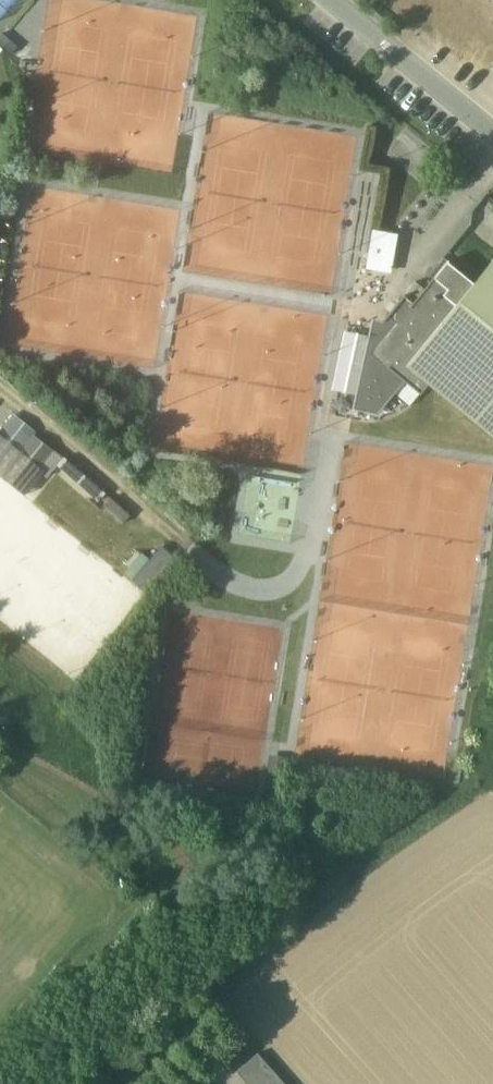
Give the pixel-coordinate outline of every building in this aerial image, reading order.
[(364,270),(389,275),(396,236),(371,232),(364,270)] [(472,285),(445,263),(423,290),(413,283),(380,323),(376,323),(371,321),(351,411),(376,416),(393,395),(407,406),(408,407),(418,396),(427,386),(492,441),(492,259),(472,285)] [(24,496),(40,475),(46,479),(55,467),(97,503),(104,495),(62,458),(33,437),(35,434),(11,415),(0,430),(0,477),(24,496)] [(108,499),(101,506),(122,524),(128,517),(108,499)] [(140,553),(123,574),(144,593),(172,558),(159,547),(148,561),(140,553)] [(256,1053),(235,1073),(244,1083),(266,1064),(256,1053)] [(244,1083),(245,1083),(264,1083),(275,1074),(266,1064),(244,1083)] [(264,1083),(284,1083),(275,1074),(264,1083)]
